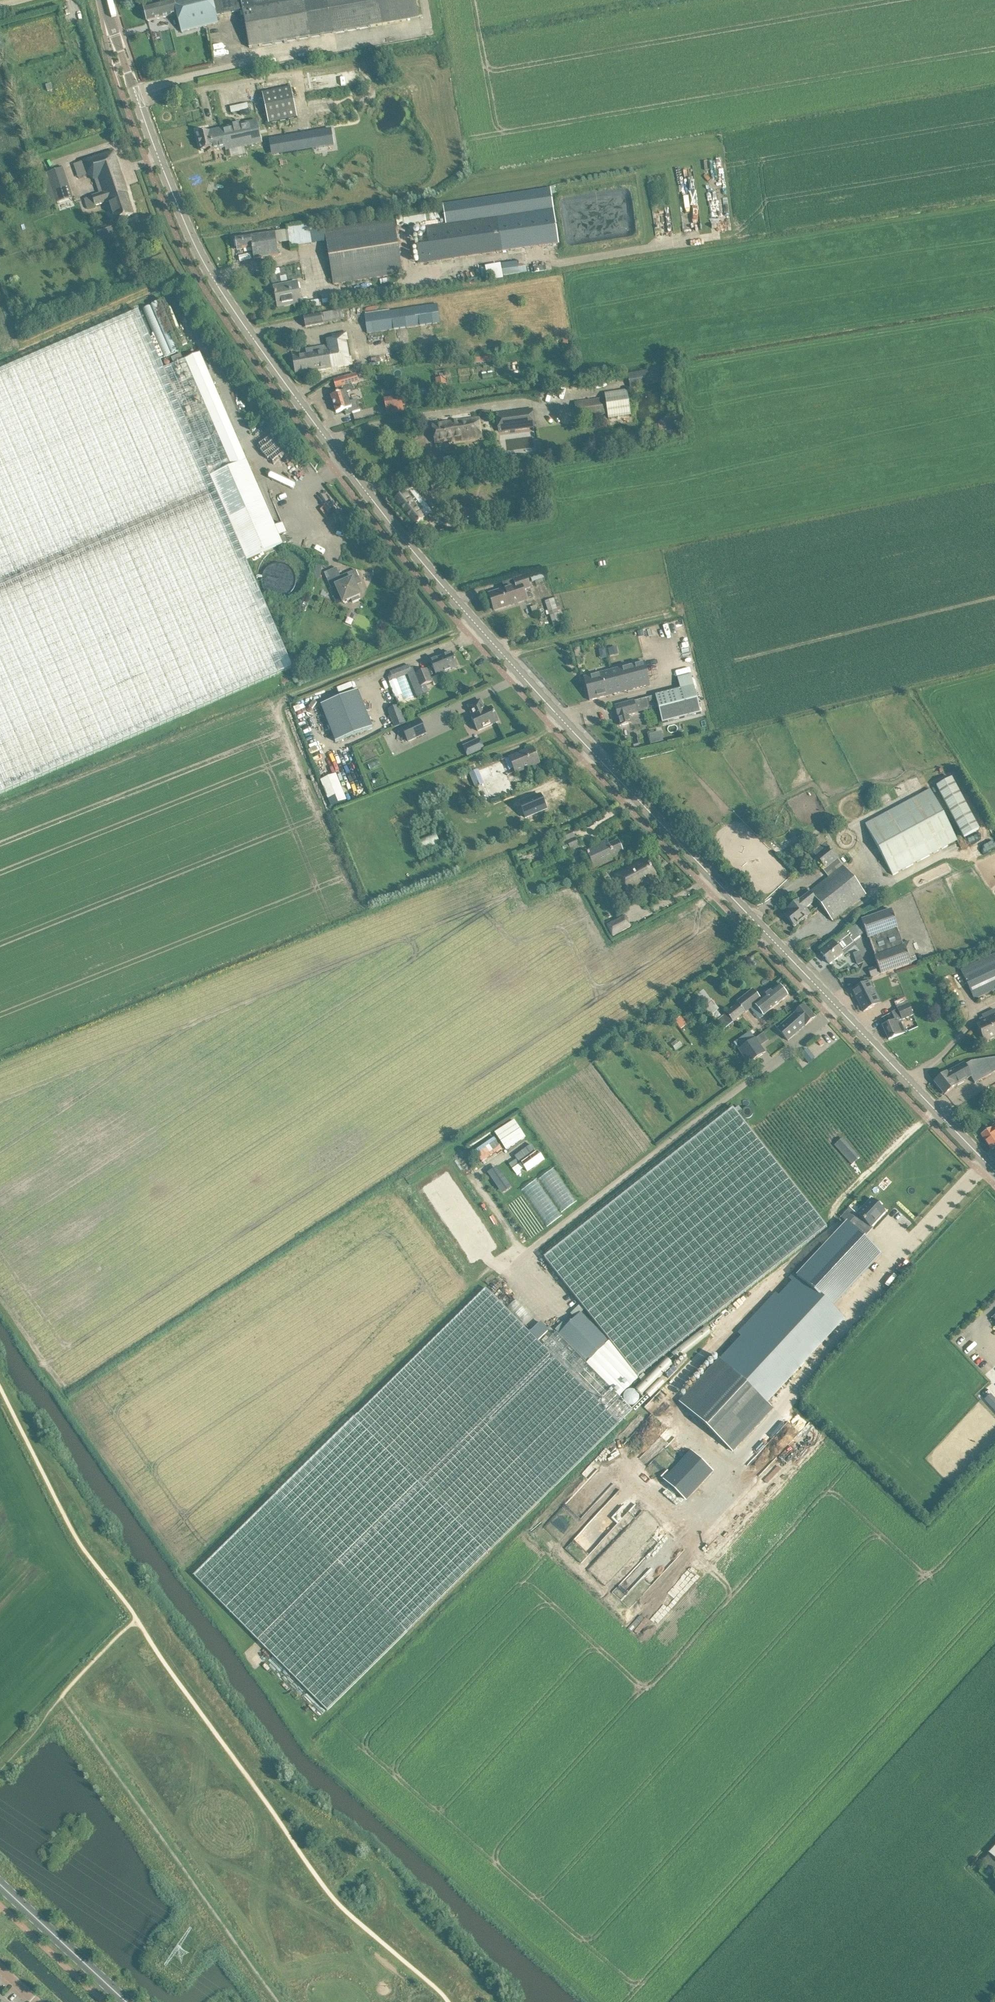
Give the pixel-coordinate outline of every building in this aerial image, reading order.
[(404,0),(180,0),(144,9),(147,21),(177,14),(181,32),(218,23),(216,15),(243,10),(243,11),(240,11),(241,16),(244,16),(249,48),(407,20),(404,0)] [(82,17),(79,8),(66,11),(69,21),(82,17)] [(291,86),(263,93),(270,123),(298,117),(291,86)] [(262,142),(257,121),(251,122),(248,110),(218,117),(220,129),(197,134),(201,151),(207,149),(207,152),(225,148),(225,150),(262,142)] [(331,129),(302,134),(304,150),(334,145),(331,129)] [(128,194),(114,152),(105,155),(84,161),(88,176),(93,175),(95,181),(96,181),(100,193),(84,198),(87,209),(109,201),(115,220),(134,214),(127,194),(128,194)] [(268,160),(250,164),(253,176),(270,172),(268,160)] [(72,198),(62,168),(47,173),(57,203),(72,198)] [(442,204),(446,224),(426,227),(428,243),(417,245),(420,263),(559,242),(550,187),(442,204)] [(25,191),(17,195),(21,202),(28,198),(25,191)] [(402,275),(395,221),(325,231),(333,284),(402,275)] [(122,238),(116,222),(96,230),(102,245),(122,238)] [(279,255),(275,232),(235,238),(237,250),(252,248),(254,259),(279,255)] [(109,251),(103,253),(105,260),(112,257),(109,251)] [(500,263),(501,276),(525,273),(524,266),(515,267),(515,262),(500,263)] [(301,303),(297,282),(280,285),(282,291),(275,292),(278,307),(301,303)] [(440,323),(438,304),(364,314),(367,333),(440,323)] [(247,461),(246,461),(242,453),(243,453),(200,353),(164,369),(139,311),(0,371),(0,794),(293,667),(246,560),(283,544),(279,536),(287,533),(283,524),(275,527),(247,461)] [(324,324),(322,313),(303,317),(305,327),(324,324)] [(353,364),(346,331),(332,334),(333,340),(326,341),(327,346),(322,347),(306,350),(307,354),(292,357),(295,375),(353,364)] [(183,359),(181,354),(171,358),(173,363),(183,359)] [(478,364),(494,361),(493,355),(477,358),(478,364)] [(659,369),(628,374),(630,388),(661,382),(659,369)] [(350,402),(347,394),(355,392),(352,383),(358,381),(356,374),(334,381),(336,388),(338,394),(331,396),(336,413),(344,410),(346,415),(360,411),(357,400),(350,402)] [(605,394),(605,398),(575,402),(577,419),(628,411),(625,391),(605,394)] [(405,394),(384,399),(388,415),(404,412),(403,407),(415,405),(412,394),(405,395),(405,394)] [(532,409),(496,413),(499,432),(535,427),(532,409)] [(481,437),(479,416),(446,421),(444,423),(432,425),(435,443),(447,441),(447,442),(481,437)] [(662,434),(663,442),(681,438),(677,419),(670,420),(672,432),(662,434)] [(424,510),(419,503),(415,506),(405,492),(394,500),(414,526),(422,519),(424,518),(420,513),(424,510)] [(472,516),(469,502),(449,508),(453,521),(472,516)] [(316,565),(314,575),(321,577),(323,567),(316,565)] [(360,595),(354,580),(359,577),(356,570),(340,576),(337,568),(324,573),(331,588),(336,586),(340,595),(340,598),(340,599),(342,601),(343,603),(351,599),(353,603),(360,599),(359,596),(360,595)] [(542,574),(531,578),(532,583),(544,579),(542,574)] [(526,599),(523,590),(530,588),(526,575),(514,579),(516,586),(489,594),(494,610),(526,599)] [(554,626),(565,623),(557,598),(546,602),(554,626)] [(458,667),(452,653),(430,662),(436,676),(458,667)] [(650,685),(645,662),(584,678),(590,700),(599,698),(650,685)] [(432,682),(427,669),(416,673),(421,686),(432,682)] [(701,715),(694,685),(691,674),(678,677),(681,689),(655,695),(655,696),(658,708),(663,724),(701,715)] [(336,742),(373,728),(359,690),(321,705),(336,742)] [(655,696),(639,700),(640,704),(642,710),(647,708),(648,710),(658,708),(655,696)] [(498,722),(491,707),(485,710),(480,700),(468,706),(473,716),(471,717),(478,731),(498,722)] [(630,723),(628,715),(637,713),(634,701),(615,706),(618,718),(619,718),(621,726),(630,723)] [(403,722),(397,705),(386,709),(393,726),(403,722)] [(421,722),(402,730),(408,743),(426,734),(421,722)] [(651,744),(662,741),(660,730),(648,733),(651,744)] [(475,753),(470,742),(463,746),(468,757),(475,753)] [(539,764),(532,747),(499,761),(507,778),(539,764)] [(475,789),(484,785),(478,770),(469,774),(475,789)] [(333,773),(317,780),(328,806),(344,800),(333,773)] [(952,778),(937,786),(964,837),(979,829),(952,778)] [(930,790),(866,824),(893,875),(957,840),(930,790)] [(540,794),(519,803),(526,818),(546,809),(540,794)] [(866,895),(844,866),(820,836),(808,846),(825,868),(823,870),(829,877),(799,901),(798,900),(787,909),(789,912),(785,915),(794,927),(810,915),(805,909),(816,900),(833,921),(866,895)] [(579,847),(575,838),(561,844),(565,853),(579,847)] [(619,854),(624,852),(618,840),(609,844),(607,841),(587,850),(595,867),(620,856),(619,854)] [(651,880),(657,877),(647,858),(615,875),(626,896),(648,885),(653,883),(651,880)] [(852,943),(860,937),(866,932),(867,938),(869,937),(870,942),(873,951),(874,951),(875,956),(874,957),(878,966),(868,970),(871,977),(881,974),(881,975),(911,964),(911,963),(916,961),(909,941),(903,944),(897,927),(898,926),(892,909),(861,920),(861,921),(820,952),(830,964),(843,954),(843,955),(854,947),(852,943)] [(625,916),(607,925),(613,937),(631,928),(625,916)] [(856,965),(863,962),(858,951),(851,953),(856,965)] [(959,970),(974,1000),(994,990),(994,953),(959,970)] [(869,983),(853,991),(864,1013),(880,1004),(873,991),(869,983)] [(764,1016),(788,996),(779,985),(760,1000),(754,991),(738,1004),(739,1005),(727,1014),(733,1022),(755,1005),(764,1016)] [(713,1015),(720,1009),(702,990),(695,996),(713,1015)] [(900,1021),(913,1015),(908,1002),(897,1007),(898,1010),(892,1013),(895,1019),(892,1020),(893,1021),(882,1026),(889,1040),(905,1032),(900,1021)] [(805,1026),(815,1017),(804,1005),(794,1013),(777,1029),(788,1041),(805,1026)] [(994,1009),(982,1015),(984,1021),(977,1024),(985,1042),(994,1037),(994,1010),(994,1009)] [(724,1017),(718,1022),(724,1029),(733,1022),(727,1014),(724,1017)] [(739,1050),(749,1064),(765,1053),(755,1038),(739,1050)] [(947,1072),(934,1082),(944,1095),(957,1085),(958,1086),(964,1082),(963,1081),(971,1076),(975,1083),(993,1073),(985,1059),(972,1061),(965,1065),(964,1063),(947,1072)] [(739,1106),(735,1110),(739,1115),(743,1111),(739,1106)] [(327,1711),(633,1410),(619,1396),(638,1378),(637,1377),(827,1227),(739,1115),(735,1110),(733,1108),(544,1258),(610,1341),(609,1342),(581,1313),(567,1327),(562,1323),(555,1330),(559,1334),(559,1335),(556,1332),(543,1346),(486,1288),(194,1576),(327,1711)] [(513,1119),(495,1131),(506,1150),(525,1138),(513,1119)] [(981,1134),(991,1150),(994,1148),(994,1125),(981,1134)] [(859,1158),(842,1138),(835,1145),(852,1164),(859,1158)] [(527,1171),(543,1160),(537,1151),(521,1163),(527,1171)] [(885,1211),(872,1199),(848,1224),(859,1234),(868,1224),(871,1227),(871,1226),(885,1211)] [(848,1224),(799,1277),(832,1308),(881,1255),(861,1237),(859,1234),(848,1224)] [(833,1319),(808,1296),(754,1352),(735,1372),(721,1359),(680,1403),(732,1451),(773,1407),(767,1402),(825,1340),(839,1324),(837,1322),(841,1317),(837,1314),(833,1319)] [(516,1298),(507,1306),(523,1324),(532,1316),(516,1298)] [(739,1334),(742,1337),(746,1340),(750,1341),(754,1340),(758,1338),(761,1335),(763,1331),(764,1327),(762,1322),(760,1319),(756,1316),(752,1315),(748,1315),(744,1317),(741,1319),(739,1322),(738,1326),(738,1330),(739,1334)] [(652,1375),(657,1379),(672,1364),(667,1360),(652,1375)] [(659,1378),(647,1391),(641,1385),(636,1391),(640,1395),(643,1392),(650,1398),(664,1383),(659,1378)] [(985,1400),(994,1411),(994,1398),(991,1394),(985,1400)] [(677,1437),(650,1466),(666,1481),(688,1502),(715,1472),(693,1452),(677,1437)] [(984,1859),(994,1870),(994,1859),(989,1853),(984,1859)]
